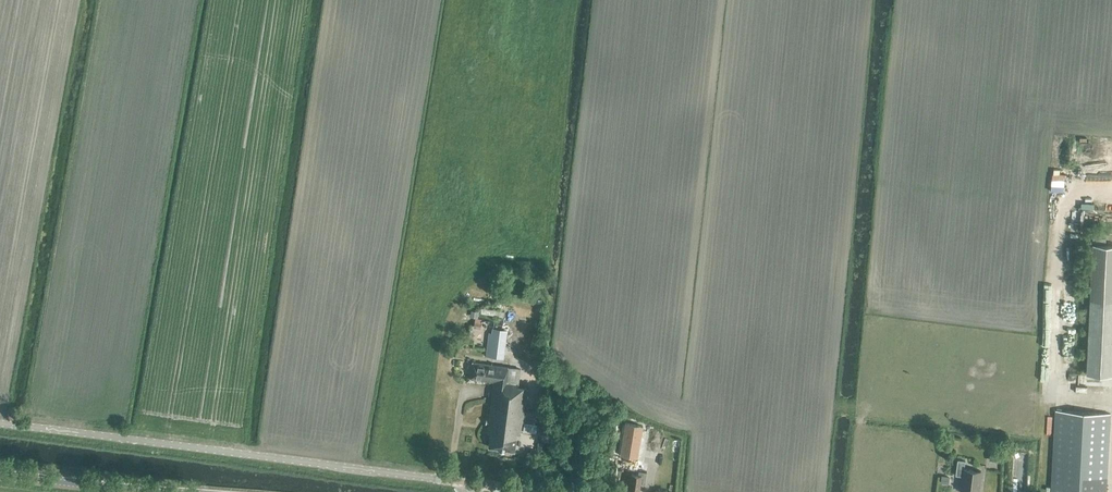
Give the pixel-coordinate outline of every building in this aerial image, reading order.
[(1061,151),(1081,151),(1081,147),(1092,148),(1092,143),(1061,143),(1061,151)] [(1111,371),(1111,241),(1094,241),(1090,370),(1111,371)] [(503,357),(506,331),(493,329),(490,356),(503,357)] [(473,363),(473,364),(471,378),(494,381),(508,383),(509,379),(507,378),(509,367),(473,363)] [(536,411),(524,410),(527,388),(518,386),(518,384),(508,383),(494,381),(487,433),(490,434),(489,447),(515,451),(517,434),(520,434),(522,423),(534,425),(536,411)] [(1025,401),(1024,425),(1035,425),(1036,401),(1025,401)] [(1110,414),(1055,410),(1051,491),(1106,491),(1110,414)] [(626,423),(621,455),(639,458),(644,426),(626,423)] [(1034,445),(1025,445),(1025,453),(1019,453),(1019,467),(1034,467),(1034,445)] [(980,472),(963,470),(964,462),(956,461),(954,476),(962,477),(960,491),(977,491),(980,472)] [(646,472),(639,471),(638,475),(632,474),(629,491),(639,491),(640,483),(645,484),(646,472)]
